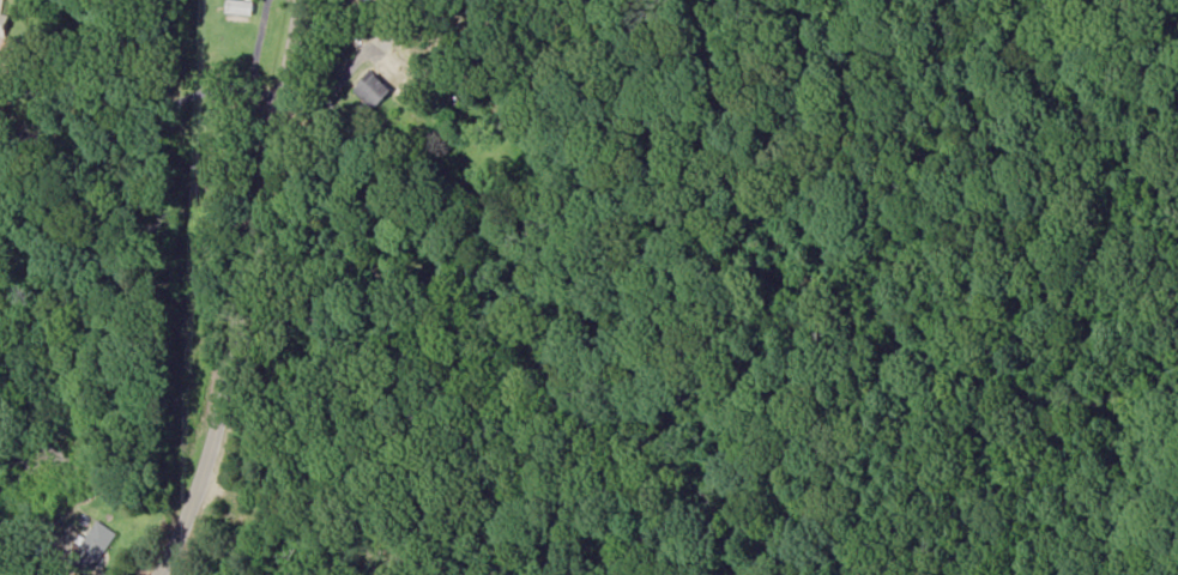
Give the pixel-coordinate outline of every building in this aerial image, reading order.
[(7,37),(9,16),(2,15),(4,0),(0,0),(0,37),(7,37)] [(353,90),(375,109),(391,91),(370,71),(353,90)] [(74,556),(93,569),(119,534),(100,520),(74,556)]
